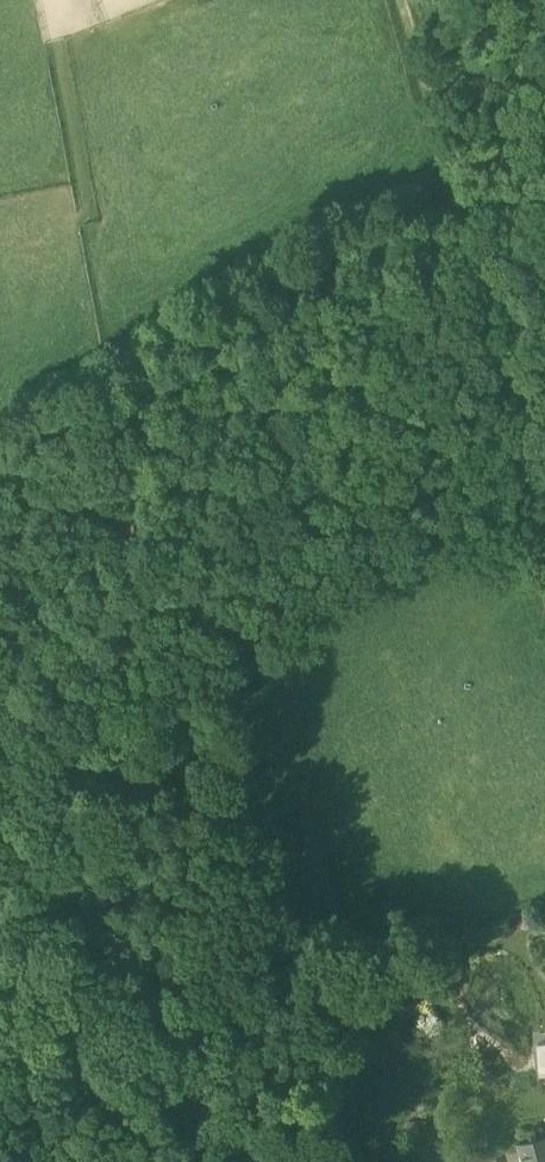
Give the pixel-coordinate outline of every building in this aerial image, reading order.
[(520,1146),(524,1161),(544,1161),(544,1139),(520,1146)]
